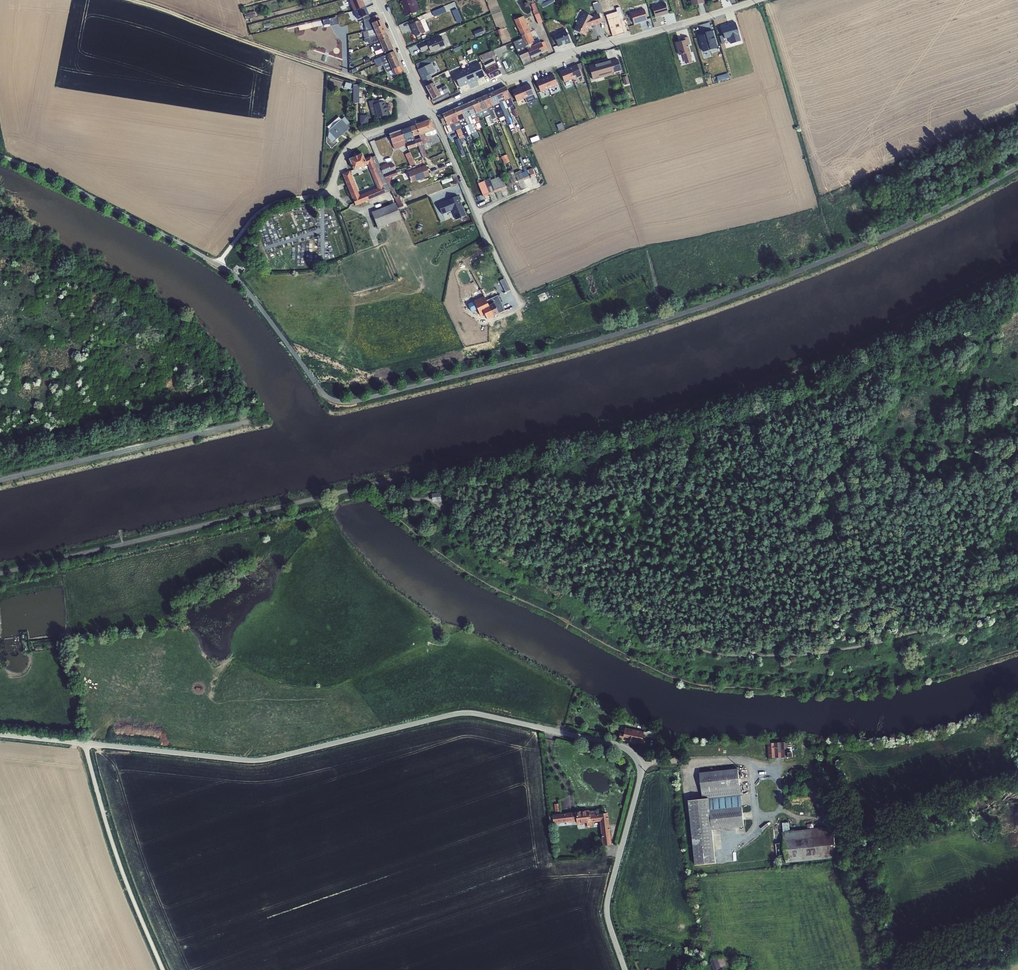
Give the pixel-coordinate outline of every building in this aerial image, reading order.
[(360,0),(356,0),(356,2),(351,4),(353,8),(370,1),(369,0),(361,0),(360,0)] [(400,2),(406,16),(420,10),(416,0),(404,0),(400,2)] [(373,8),(376,15),(378,14),(373,2),(370,4),(372,8),(373,8)] [(583,12),(574,30),(586,36),(589,31),(587,30),(589,27),(602,23),(599,13),(603,12),(600,2),(593,4),(595,11),(596,10),(597,13),(593,14),(594,16),(592,16),(583,12)] [(652,7),(655,17),(668,13),(665,3),(652,7)] [(452,4),(447,9),(452,14),(457,10),(456,9),(452,4)] [(533,10),(538,24),(543,22),(537,7),(533,10)] [(612,25),(620,23),(619,20),(613,22),(612,19),(614,19),(611,9),(604,11),(612,36),(615,35),(612,25)] [(630,13),(634,24),(647,20),(644,9),(630,13)] [(382,23),(378,14),(376,15),(372,16),(375,22),(372,23),(373,26),(382,23)] [(345,15),(338,17),(340,23),(347,22),(345,15)] [(375,22),(372,16),(363,20),(364,24),(348,29),(350,33),(367,28),(373,26),(372,23),(375,22)] [(527,48),(541,43),(539,39),(534,41),(523,16),(514,20),(522,38),(527,48)] [(420,20),(410,24),(415,37),(425,32),(420,20)] [(620,23),(612,25),(615,35),(624,32),(620,22),(620,23)] [(721,26),(725,38),(729,37),(731,43),(741,40),(736,22),(721,26)] [(386,32),(382,23),(373,26),(376,33),(377,35),(386,32)] [(373,26),(367,28),(367,30),(363,31),(363,32),(364,31),(365,35),(368,34),(376,33),(373,26)] [(559,32),(554,35),(558,46),(570,41),(565,29),(559,31),(559,32)] [(714,31),(699,34),(703,51),(718,48),(714,31)] [(388,38),(386,32),(377,35),(378,38),(379,41),(380,41),(388,38)] [(376,33),(368,34),(369,37),(364,38),(365,41),(370,40),(378,38),(377,35),(376,33)] [(441,36),(427,41),(431,52),(445,46),(441,36)] [(685,39),(676,42),(679,55),(683,54),(685,63),(693,61),(689,45),(691,44),(689,36),(685,37),(685,39)] [(393,49),(388,38),(380,41),(383,48),(385,52),(393,49)] [(531,57),(527,48),(522,38),(513,42),(522,61),(531,57)] [(379,41),(372,44),(375,51),(383,48),(380,41),(379,41)] [(422,52),(429,50),(426,42),(419,44),(422,52)] [(541,43),(527,48),(531,57),(545,51),(541,42),(541,43)] [(480,55),(482,60),(492,56),(493,58),(496,57),(495,55),(496,55),(498,54),(497,52),(505,49),(509,47),(508,44),(504,46),(496,49),(480,55)] [(394,51),(386,54),(388,60),(396,56),(394,51)] [(373,66),(379,63),(388,60),(386,54),(371,61),(373,66)] [(400,66),(396,56),(388,60),(392,70),(400,66)] [(589,66),(592,80),(614,74),(614,73),(621,71),(618,59),(611,61),(610,60),(589,66)] [(384,68),(386,73),(392,70),(388,60),(379,63),(381,69),(384,68)] [(484,66),(485,69),(496,63),(495,60),(484,66)] [(422,78),(430,74),(435,71),(431,63),(418,70),(422,78)] [(478,63),(454,74),(460,87),(484,76),(478,63)] [(496,63),(485,69),(490,79),(501,74),(496,63)] [(577,64),(568,68),(573,79),(582,76),(577,64)] [(403,71),(400,66),(392,70),(395,75),(403,71)] [(565,82),(573,79),(568,68),(560,71),(565,82)] [(404,75),(403,71),(395,75),(392,70),(386,73),(388,77),(387,78),(388,81),(404,75)] [(553,74),(545,77),(549,88),(558,85),(553,74)] [(536,81),(541,92),(549,88),(545,77),(536,81)] [(424,82),(426,86),(433,82),(434,82),(432,78),(424,82)] [(433,82),(426,86),(433,99),(440,95),(437,90),(433,82)] [(529,83),(521,87),(525,98),(534,95),(529,83)] [(359,84),(359,85),(359,103),(361,103),(361,124),(365,124),(364,103),(362,103),(362,98),(368,98),(369,87),(359,84)] [(437,90),(440,95),(441,95),(442,97),(446,96),(444,93),(449,91),(446,85),(437,90)] [(506,86),(500,89),(505,100),(508,99),(511,98),(506,86)] [(512,90),(517,101),(525,98),(521,87),(512,90)] [(500,89),(494,92),(499,103),(505,100),(500,89)] [(494,92),(488,94),(493,106),(499,103),(494,92)] [(488,94),(483,96),(488,108),(493,106),(488,94)] [(483,96),(477,99),(482,111),(488,108),(483,96)] [(375,104),(384,102),(383,98),(370,102),(374,116),(377,115),(375,104)] [(477,99),(471,102),(476,113),(482,111),(477,99)] [(499,103),(503,112),(504,115),(507,122),(508,123),(511,122),(510,120),(508,116),(505,109),(508,107),(505,100),(499,103)] [(384,102),(375,104),(377,115),(378,117),(387,114),(384,102)] [(471,102),(466,104),(470,116),(476,113),(471,102)] [(503,112),(499,103),(493,106),(495,109),(497,114),(503,112)] [(466,104),(460,106),(465,118),(470,116),(466,104)] [(460,106),(454,109),(459,121),(465,118),(460,106)] [(495,109),(493,106),(488,108),(492,118),(493,122),(497,120),(492,110),(495,109)] [(482,111),(484,116),(486,120),(492,118),(488,108),(482,111)] [(454,109),(448,111),(453,123),(459,121),(454,109)] [(448,111),(442,114),(446,124),(447,126),(450,125),(453,123),(448,111)] [(476,113),(479,121),(482,128),(485,127),(482,120),(483,119),(482,117),(484,116),(482,111),(476,113)] [(470,116),(474,124),(479,121),(476,113),(470,116)] [(474,124),(470,116),(465,118),(468,125),(472,135),(474,134),(471,129),(473,128),(472,127),(475,126),(474,124)] [(330,129),(341,119),(339,117),(327,127),(330,129)] [(344,117),(341,119),(347,125),(350,123),(344,117)] [(468,125),(465,118),(459,121),(463,129),(464,132),(466,130),(465,126),(468,125)] [(330,129),(328,130),(336,139),(350,128),(347,125),(341,119),(330,129)] [(429,120),(424,122),(427,132),(430,131),(436,129),(432,121),(429,120)] [(453,123),(456,130),(458,135),(456,136),(457,139),(463,137),(460,130),(463,129),(459,121),(453,123)] [(416,125),(419,135),(425,133),(427,132),(424,122),(416,125)] [(416,125),(408,127),(411,137),(419,135),(416,125)] [(472,135),(468,125),(465,126),(466,130),(464,132),(466,137),(469,136),(469,135),(472,135)] [(408,127),(401,130),(404,139),(405,139),(411,137),(408,127)] [(389,134),(393,144),(398,142),(404,139),(401,130),(389,134)] [(426,137),(425,133),(419,135),(424,148),(430,146),(427,136),(426,137)] [(424,148),(419,135),(411,137),(405,139),(408,149),(409,149),(418,146),(420,149),(423,158),(428,156),(424,148)] [(404,139),(398,142),(401,147),(403,146),(407,155),(404,156),(408,166),(415,164),(410,153),(409,149),(408,149),(405,139),(404,139)] [(349,159),(354,170),(367,165),(364,159),(362,154),(349,159)] [(522,169),(526,168),(520,154),(517,155),(522,167),(522,168),(522,169)] [(376,155),(371,157),(382,184),(387,182),(383,175),(380,166),(376,155)] [(342,174),(356,206),(386,193),(382,184),(371,157),(371,156),(364,159),(367,165),(368,165),(377,188),(360,195),(350,170),(342,174)] [(380,166),(383,175),(396,171),(394,163),(389,165),(388,162),(380,166)] [(408,171),(407,172),(412,183),(430,176),(426,165),(417,168),(408,171)] [(522,169),(520,170),(521,173),(524,172),(526,178),(529,177),(526,168),(522,169)] [(509,172),(507,173),(512,184),(518,182),(514,173),(513,171),(512,171),(512,170),(508,171),(509,172)] [(514,173),(518,182),(524,180),(520,170),(514,173)] [(398,175),(396,171),(383,175),(387,182),(391,190),(394,197),(399,195),(391,177),(398,175)] [(496,178),(501,190),(507,188),(502,175),(496,178)] [(490,178),(484,180),(489,194),(495,192),(490,180),(491,180),(490,178)] [(490,180),(495,192),(501,190),(496,178),(491,180),(490,180)] [(386,193),(391,190),(387,182),(382,184),(386,193)] [(399,195),(394,197),(399,208),(404,206),(399,195)] [(438,204),(443,214),(452,210),(456,220),(466,215),(458,196),(438,204)] [(402,219),(396,203),(372,212),(378,228),(402,219)] [(504,278),(500,280),(505,292),(509,290),(504,278)] [(480,303),(482,308),(494,303),(491,298),(489,299),(487,295),(485,292),(483,293),(484,295),(480,297),(482,302),(480,303)] [(498,295),(491,298),(494,303),(499,313),(505,310),(498,295)] [(478,303),(475,305),(480,316),(483,314),(478,303)] [(494,303),(482,308),(487,319),(499,313),(494,303)] [(440,492),(431,494),(433,502),(441,500),(440,492)] [(624,733),(620,732),(618,739),(641,744),(644,745),(645,739),(642,738),(644,732),(625,728),(624,733)] [(787,742),(767,743),(768,759),(787,758),(787,753),(788,753),(788,747),(787,742)] [(695,867),(716,865),(712,831),(744,828),(738,770),(700,774),(703,799),(689,801),(695,867)] [(576,822),(577,826),(581,825),(587,824),(591,824),(591,823),(592,823),(599,822),(602,846),(612,845),(608,813),(597,814),(596,811),(589,812),(589,811),(575,812),(576,822)] [(575,812),(552,815),(553,825),(576,822),(575,812)] [(782,823),(783,833),(790,832),(790,823),(782,823)] [(783,833),(786,864),(837,859),(834,827),(814,829),(808,830),(790,832),(783,833)] [(710,961),(713,969),(714,969),(724,967),(721,957),(710,961)]
